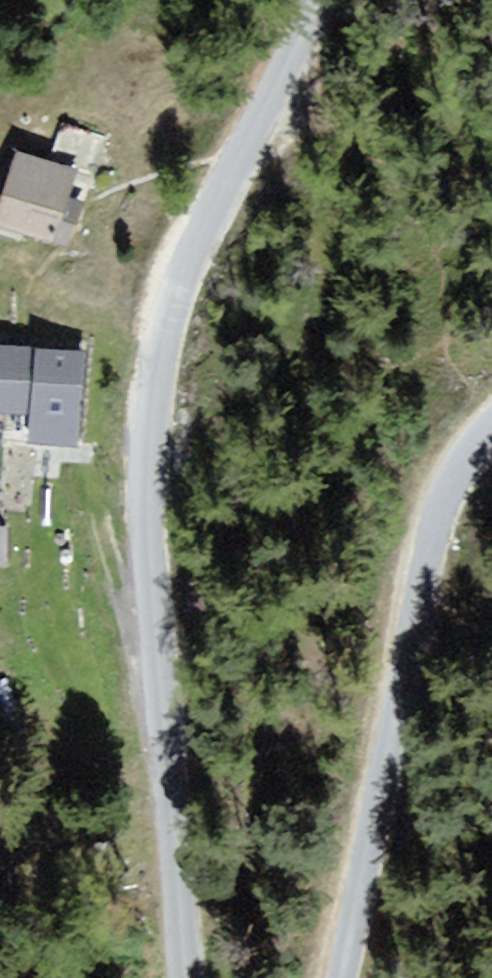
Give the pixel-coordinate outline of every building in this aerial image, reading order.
[(7,151),(0,170),(0,220),(56,240),(79,178),(7,151)] [(0,350),(0,416),(82,421),(86,355),(0,350)]
